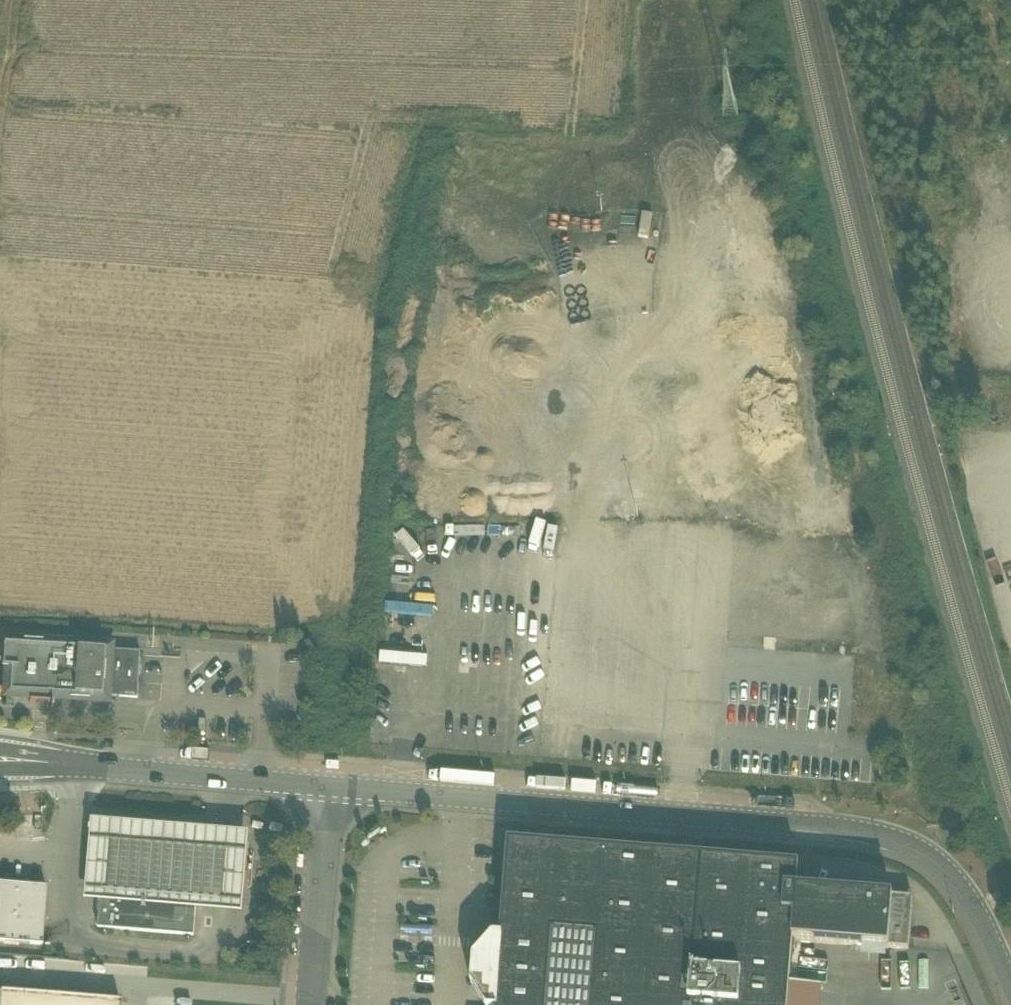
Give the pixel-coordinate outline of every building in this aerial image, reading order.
[(108,652),(117,653),(117,644),(5,637),(4,646),(19,647),(19,643),(50,645),(50,649),(53,649),(54,645),(64,646),(63,649),(95,651),(95,648),(105,649),(105,652),(108,652)] [(40,694),(105,698),(108,652),(105,652),(105,649),(95,648),(95,651),(63,649),(64,646),(54,645),(53,649),(50,649),(50,645),(19,643),(19,647),(4,646),(2,669),(3,669),(12,670),(10,697),(31,698),(31,699),(39,700),(40,694)] [(117,653),(108,652),(105,698),(114,699),(138,700),(139,684),(134,683),(135,676),(140,677),(141,654),(117,653)] [(429,658),(381,655),(380,667),(428,670),(429,658)] [(12,670),(3,669),(1,701),(113,708),(114,699),(105,698),(40,694),(39,700),(31,699),(31,698),(10,697),(12,670)] [(92,823),(85,903),(101,904),(197,912),(243,915),(248,835),(92,823)] [(790,984),(793,942),(797,891),(799,867),(652,855),(509,843),(501,940),(494,940),(474,962),(472,987),(483,1004),(788,1004),(790,984)] [(42,947),(46,890),(0,886),(0,943),(42,947)] [(913,900),(797,891),(793,942),(909,951),(913,900)] [(99,930),(195,938),(197,912),(197,905),(101,897),(101,904),(99,930)] [(790,984),(788,1004),(820,1004),(822,987),(790,984)] [(120,1003),(0,993),(0,1004),(120,1004),(120,1003)]
